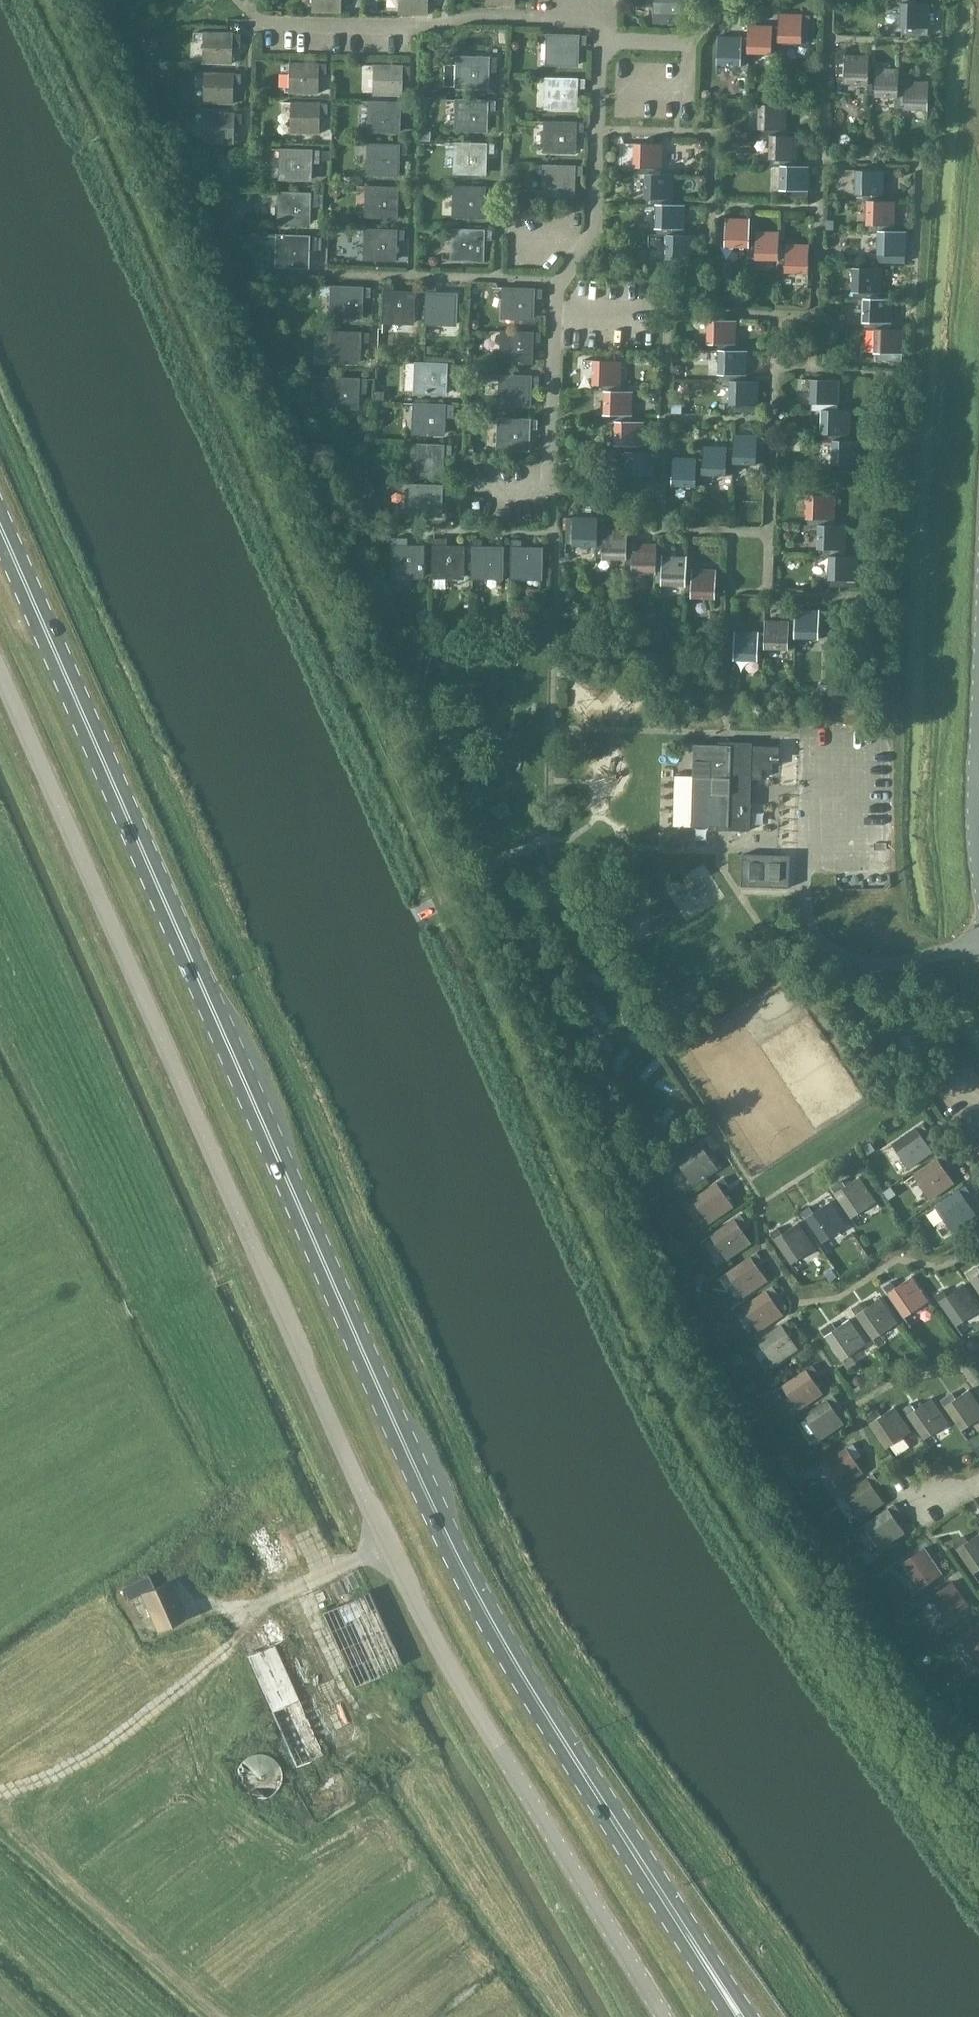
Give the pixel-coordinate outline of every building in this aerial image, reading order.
[(311,10),(340,11),(340,0),(311,0),(311,10)] [(397,12),(427,12),(427,0),(397,0),(397,12)] [(691,3),(691,0),(653,0),(653,22),(682,22),(683,3),(691,3)] [(928,3),(916,4),(900,3),(900,4),(899,35),(927,36),(928,3)] [(777,13),(777,25),(777,42),(778,43),(800,44),(800,42),(808,43),(809,16),(803,15),(802,15),(777,13)] [(777,42),(777,25),(747,23),(747,37),(748,37),(747,53),(748,54),(771,55),(771,54),(778,54),(778,43),(777,42)] [(238,44),(239,34),(203,33),(202,62),(232,63),(232,44),(238,44)] [(575,46),(584,46),(584,36),(546,35),(545,65),(575,66),(575,46)] [(747,53),(748,37),(747,37),(717,36),(716,64),(740,65),(740,64),(747,64),(748,54),(747,53)] [(866,84),(867,68),(868,55),(844,54),(843,56),(836,55),(835,82),(842,82),(842,83),(866,84)] [(494,68),(494,58),(456,57),(455,87),(484,88),(485,67),(494,68)] [(324,74),(324,64),(288,63),(287,92),(317,93),(317,74),(324,74)] [(409,76),(409,66),(372,66),(371,94),(400,95),(401,77),(409,76)] [(897,69),(867,68),(866,84),(866,95),(872,95),(872,97),(896,97),(896,80),(897,69)] [(232,84),(240,84),(240,74),(203,73),(202,102),(232,103),(232,84)] [(583,90),(583,79),(545,78),(544,108),(573,109),(574,90),(583,90)] [(927,81),(896,80),(896,97),(895,109),(902,109),(902,110),(926,111),(927,81)] [(492,110),(492,101),(455,100),(454,129),(482,130),(483,110),(492,110)] [(407,112),(407,103),(369,102),(367,131),(396,132),(397,112),(407,112)] [(326,114),(326,105),(290,103),(288,132),(318,133),(319,113),(326,114)] [(758,136),(768,137),(768,136),(784,137),(784,135),(786,106),(757,105),(756,129),(758,129),(758,136)] [(241,125),(241,114),(204,113),(203,142),(233,143),(233,124),(241,125)] [(582,133),(582,122),(544,121),(544,153),(572,154),(573,133),(582,133)] [(797,136),(784,135),(784,137),(768,136),(768,137),(767,160),(769,160),(769,167),(780,167),(796,168),(795,167),(797,136)] [(491,153),(491,143),(453,142),(452,172),(481,173),(482,153),(491,153)] [(633,174),(644,175),(644,174),(661,174),(661,173),(662,144),(633,143),(632,168),(633,168),(633,174)] [(405,155),(406,145),(367,144),(366,174),(395,175),(396,155),(405,155)] [(318,159),(318,150),(280,149),(279,178),(309,179),(310,159),(318,159)] [(581,176),(581,166),(543,165),(542,196),(571,196),(572,176),(581,176)] [(809,167),(795,167),(796,168),(780,167),(779,191),(780,191),(780,197),(805,198),(806,193),(807,193),(809,167)] [(854,202),(865,202),(865,200),(882,200),(882,171),(854,170),(853,195),(854,195),(854,202)] [(672,174),(661,173),(661,174),(644,174),(644,175),(643,199),(644,199),(644,206),(655,206),(655,205),(671,206),(671,204),(672,174)] [(490,196),(490,187),(452,185),(451,216),(480,217),(480,196),(490,196)] [(403,198),(404,187),(365,186),(364,217),(394,217),(395,197),(403,198)] [(316,203),(317,194),(278,192),(277,222),(308,223),(308,202),(316,203)] [(894,201),(882,200),(865,200),(865,202),(864,223),(866,223),(866,232),(876,232),(894,232),(893,231),(894,201)] [(683,205),(671,204),(671,206),(655,205),(655,206),(654,229),(655,229),(655,235),(665,235),(682,236),(682,235),(683,205)] [(747,247),(748,231),(748,219),(717,219),(717,245),(724,245),(724,247),(746,247),(747,247)] [(402,239),(403,230),(364,229),(363,259),(393,261),(393,239),(402,239)] [(488,239),(488,230),(451,229),(450,259),(478,260),(479,239),(488,239)] [(777,261),(778,244),(778,232),(748,231),(747,247),(746,247),(745,259),(752,259),(754,261),(775,261),(777,261)] [(905,231),(893,231),(894,232),(876,232),(875,253),(877,253),(876,262),(903,263),(903,256),(904,256),(905,231)] [(307,246),(315,246),(315,236),(277,235),(276,265),(306,266),(307,246)] [(694,235),(682,235),(682,236),(665,235),(664,258),(665,258),(665,265),(692,266),(692,261),(693,261),(694,235)] [(807,244),(778,244),(777,261),(775,261),(775,272),(780,272),(782,273),(806,274),(807,244)] [(851,299),(862,300),(878,300),(878,299),(879,270),(850,269),(849,292),(851,292),(851,299)] [(410,324),(412,294),(391,294),(391,285),(382,284),(381,323),(410,324)] [(453,325),(454,296),(435,295),(435,286),(425,286),(423,324),(453,325)] [(367,299),(368,288),(329,287),(329,316),(358,317),(359,298),(367,299)] [(540,299),(540,289),(502,288),(500,318),(530,319),(531,299),(540,299)] [(891,299),(878,299),(878,300),(862,300),(861,321),(862,321),(862,330),(872,330),(873,329),(890,330),(890,329),(891,299)] [(706,351),(716,352),(716,351),(732,351),(733,350),(734,321),(706,321),(705,344),(706,345),(706,351)] [(902,329),(890,329),(890,330),(873,329),(872,330),(872,352),(873,352),(872,360),(899,361),(899,354),(901,354),(902,329)] [(366,343),(367,332),(328,331),(327,361),(357,362),(357,343),(366,343)] [(538,342),(538,333),(500,332),(499,361),(528,362),(529,342),(538,342)] [(744,350),(733,350),(732,351),(716,351),(716,352),(715,373),(716,373),(716,381),(727,382),(727,381),(743,382),(743,381),(744,350)] [(590,392),(601,393),(601,391),(619,392),(619,391),(619,362),(590,361),(589,384),(590,385),(590,392)] [(453,375),(453,365),(414,363),(413,393),(443,394),(443,375),(453,375)] [(536,387),(537,377),(499,375),(498,405),(526,406),(527,386),(536,387)] [(365,389),(365,379),(326,378),(325,406),(355,407),(356,389),(365,389)] [(809,411),(819,412),(820,410),(837,411),(837,410),(837,381),(809,380),(807,404),(809,404),(809,411)] [(755,381),(743,381),(743,382),(727,381),(727,382),(725,405),(727,406),(726,412),(753,413),(755,381)] [(630,392),(619,391),(619,392),(601,391),(601,393),(601,415),(602,423),(613,423),(613,422),(629,422),(629,421),(630,392)] [(451,415),(452,406),(413,405),(412,433),(441,434),(442,415),(451,415)] [(848,410),(837,410),(837,411),(820,410),(819,412),(819,434),(820,434),(819,441),(830,442),(830,440),(847,441),(847,440),(848,410)] [(535,429),(535,419),(497,418),(496,448),(525,449),(526,429),(535,429)] [(641,422),(629,421),(629,422),(613,422),(613,423),(612,444),(614,445),(613,453),(624,453),(624,452),(641,453),(640,451),(641,422)] [(730,433),(729,446),(731,446),(731,463),(752,464),(752,462),(760,462),(761,436),(754,435),(754,434),(730,433)] [(859,440),(847,440),(847,441),(830,440),(830,442),(829,464),(830,464),(829,472),(856,473),(857,467),(859,466),(859,440)] [(449,456),(450,446),(412,445),(410,475),(439,476),(440,456),(449,456)] [(731,446),(729,446),(699,445),(699,457),(700,457),(699,475),(701,475),(723,476),(723,474),(730,475),(731,463),(731,446)] [(653,452),(640,451),(641,453),(624,452),(624,453),(623,476),(625,476),(625,483),(651,484),(651,479),(652,476),(653,452)] [(700,457),(699,457),(670,457),(669,486),(693,487),(693,485),(700,486),(701,475),(699,475),(700,457)] [(439,496),(448,497),(448,487),(410,485),(408,515),(438,517),(439,496)] [(806,526),(817,526),(817,525),(834,526),(835,496),(806,495),(805,517),(807,518),(806,526)] [(594,546),(594,529),(596,529),(596,517),(563,517),(562,544),(570,545),(593,546),(594,546)] [(846,526),(834,526),(817,525),(817,526),(816,548),(817,549),(816,557),(827,558),(828,556),(846,556),(846,526)] [(625,530),(596,529),(594,529),(594,546),(593,546),(593,558),(600,558),(600,559),(622,559),(623,559),(623,543),(624,542),(625,530)] [(420,577),(420,547),(400,547),(400,539),(390,539),(390,577),(420,577)] [(460,578),(461,548),(441,547),(440,540),(431,539),(430,578),(460,578)] [(498,579),(499,549),(480,548),(480,540),(470,540),(470,578),(498,579)] [(509,579),(538,579),(538,549),(519,549),(519,541),(510,541),(509,579)] [(653,572),(653,556),(655,555),(654,543),(624,542),(623,543),(623,559),(622,559),(622,571),(630,571),(630,572),(652,573),(653,572)] [(683,585),(683,569),(684,569),(684,556),(655,555),(653,556),(653,572),(652,573),(651,583),(659,583),(659,585),(681,585),(683,585)] [(857,556),(846,556),(828,556),(827,558),(827,579),(828,579),(828,587),(854,588),(855,581),(856,581),(857,556)] [(714,570),(684,569),(683,569),(683,585),(681,585),(681,596),(688,596),(688,598),(713,599),(714,570)] [(793,609),(793,621),(794,621),(794,639),(795,639),(816,639),(816,638),(825,638),(826,612),(817,612),(817,610),(793,609)] [(794,639),(794,621),(793,621),(763,621),(762,633),(764,633),(763,650),(764,650),(787,651),(787,650),(794,650),(795,639),(794,639)] [(763,650),(764,633),(762,633),(733,632),(732,660),(756,662),(757,660),(764,661),(764,650),(763,650)] [(779,747),(751,746),(751,743),(718,742),(717,746),(692,745),(690,826),(716,827),(716,830),(749,830),(750,779),(761,779),(762,768),(772,769),(772,762),(779,762),(779,747)] [(789,887),(790,856),(742,855),(741,886),(789,887)] [(920,1135),(926,1131),(921,1124),(891,1145),(907,1169),(932,1152),(920,1135)] [(705,1153),(711,1149),(706,1141),(676,1162),(692,1186),(716,1170),(705,1153)] [(942,1167),(948,1163),(943,1155),(912,1176),(929,1200),(954,1183),(942,1167)] [(851,1218),(876,1201),(859,1177),(843,1188),(838,1182),(830,1188),(851,1218)] [(721,1191),(727,1187),(722,1179),(691,1200),(707,1225),(732,1208),(721,1191)] [(964,1198),(970,1194),(965,1186),(934,1208),(951,1232),(975,1215),(964,1198)] [(822,1243),(846,1226),(830,1202),(813,1213),(809,1207),(801,1212),(822,1243)] [(739,1227),(745,1223),(739,1215),(709,1236),(726,1260),(750,1243),(739,1227)] [(791,1265),(815,1248),(798,1224),(782,1235),(777,1228),(769,1234),(791,1265)] [(755,1265),(762,1261),(756,1252),(724,1274),(742,1299),(766,1281),(755,1265)] [(977,1275),(973,1268),(965,1274),(978,1294),(978,1274),(977,1275)] [(903,1318),(927,1301),(910,1278),(894,1289),(889,1282),(882,1288),(903,1318)] [(978,1310),(962,1285),(946,1297),(942,1290),(934,1296),(955,1326),(978,1310)] [(771,1299),(777,1295),(771,1287),(741,1308),(758,1332),(782,1315),(771,1299)] [(872,1339),(896,1322),(879,1299),(863,1310),(858,1304),(851,1309),(872,1339)] [(840,1361),(864,1344),(848,1320),(832,1332),(827,1326),(819,1331),(840,1361)] [(787,1334),(793,1330),(787,1321),(756,1343),(773,1366),(798,1349),(787,1334)] [(811,1379),(817,1375),(811,1366),(781,1386),(798,1411),(822,1395),(811,1379)] [(978,1418),(978,1406),(968,1390),(952,1401),(947,1394),(939,1400),(960,1431),(978,1418)] [(832,1410),(839,1405),(833,1396),(802,1418),(818,1442),(842,1425),(832,1410)] [(922,1440),(947,1423),(930,1399),(915,1410),(911,1403),(902,1409),(922,1440)] [(886,1449),(910,1432),(893,1408),(877,1419),(872,1413),(864,1418),(886,1449)] [(850,1457),(856,1453),(851,1445),(821,1465),(838,1490),(861,1473),(850,1457)] [(871,1487),(877,1483),(872,1474),(842,1495),(859,1520),(882,1504),(871,1487)] [(892,1517),(898,1513),(893,1505),(863,1525),(880,1550),(903,1534),(892,1517)] [(978,1568),(978,1534),(963,1545),(958,1538),(951,1543),(971,1574),(978,1568)] [(919,1588),(940,1573),(924,1548),(902,1563),(919,1588)] [(141,1594),(157,1630),(183,1619),(166,1583),(153,1588),(148,1575),(122,1587),(128,1600),(141,1594)] [(947,1622),(968,1607),(951,1583),(930,1597),(947,1622)] [(977,1666),(978,1667),(978,1666),(978,1629),(961,1642),(977,1666)]
